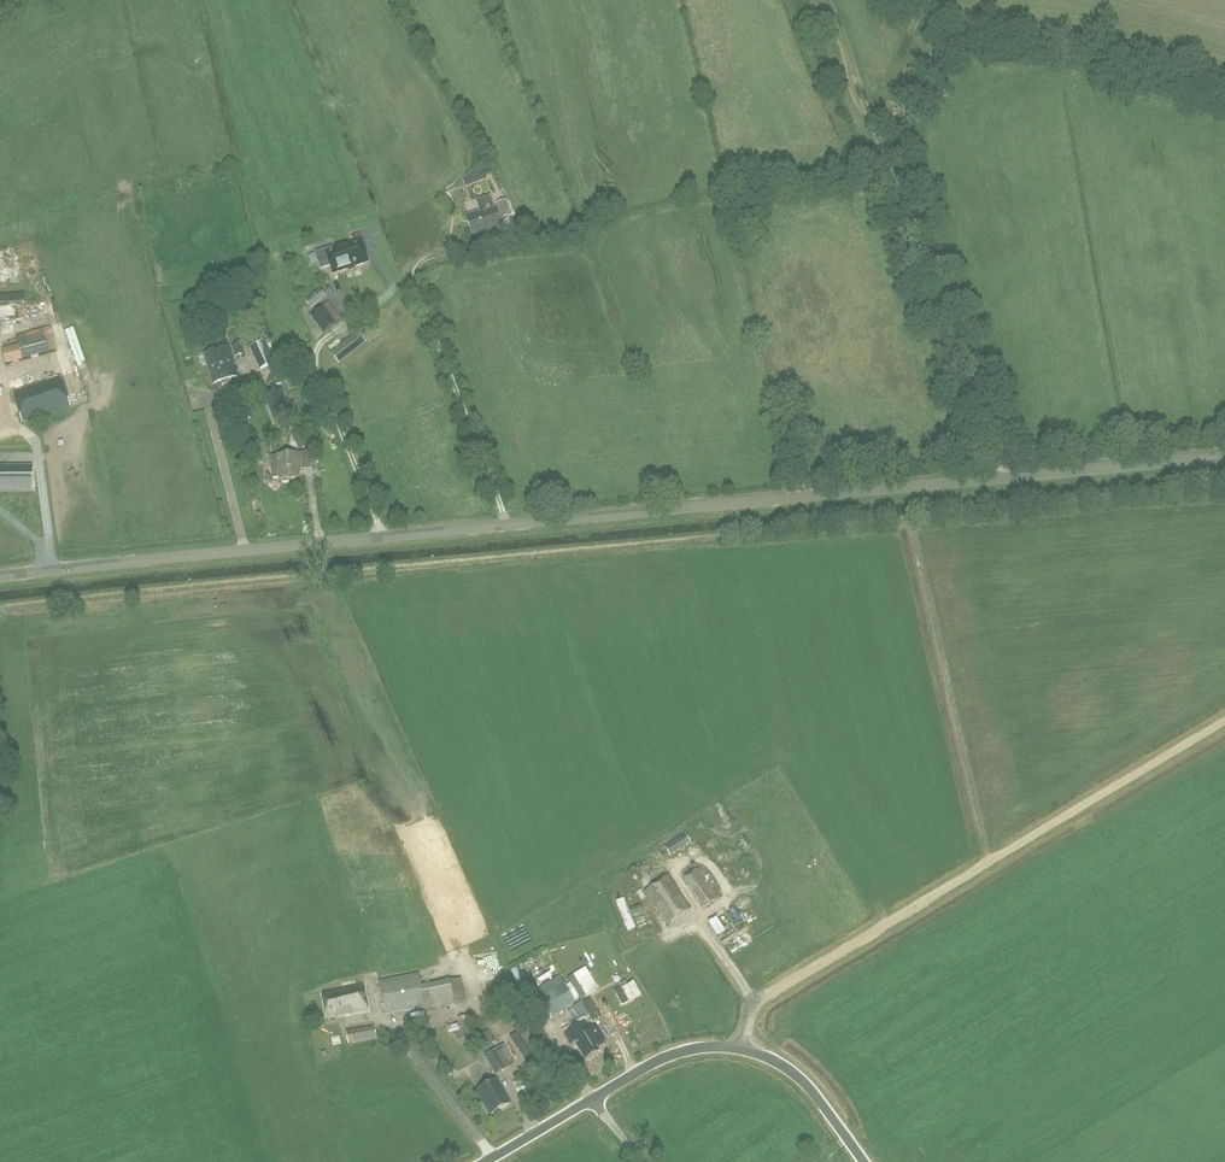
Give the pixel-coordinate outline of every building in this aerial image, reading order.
[(476,173),(467,177),(471,186),(480,182),(476,173)] [(484,232),(500,227),(495,208),(494,209),(490,196),(477,200),(480,211),(467,215),(467,216),(468,216),(473,233),(472,233),(473,234),(484,231),(484,232)] [(501,219),(511,216),(506,201),(497,204),(501,219)] [(332,248),(316,253),(321,269),(330,266),(332,274),(369,262),(361,240),(333,249),(332,248)] [(290,263),(290,253),(277,253),(278,263),(290,263)] [(311,308),(326,297),(320,289),(305,301),(311,308)] [(324,333),(337,324),(343,319),(328,301),(309,315),(324,333)] [(49,354),(49,353),(57,351),(54,334),(52,327),(42,329),(17,336),(19,345),(2,349),(6,365),(23,360),(49,354)] [(346,341),(331,353),(338,363),(354,351),(354,352),(366,343),(358,332),(346,341)] [(264,341),(261,342),(250,347),(260,369),(274,363),(264,341)] [(240,344),(233,346),(235,356),(243,354),(240,344)] [(205,354),(213,383),(236,376),(228,347),(205,354)] [(9,400),(14,414),(20,412),(23,420),(70,405),(61,376),(15,391),(17,397),(9,400)] [(303,389),(309,386),(305,377),(299,380),(303,389)] [(278,419),(291,414),(282,390),(268,394),(278,419)] [(299,431),(292,435),(300,450),(308,446),(305,440),(309,438),(304,430),(300,433),(299,431)] [(32,491),(31,468),(6,468),(6,461),(25,460),(25,439),(0,439),(0,461),(2,461),(2,468),(0,468),(0,491),(32,491)] [(272,478),(280,477),(280,480),(300,478),(298,463),(302,463),(302,469),(315,467),(314,452),(278,455),(278,456),(270,456),(272,478)] [(686,834),(677,839),(664,847),(670,857),(684,848),(683,848),(691,843),(686,834)] [(704,908),(718,899),(698,869),(684,879),(704,908)] [(668,924),(691,909),(669,875),(646,890),(668,924)] [(722,943),(738,932),(724,913),(708,924),(722,943)] [(749,935),(730,942),(734,952),(753,944),(749,935)] [(455,1006),(455,1005),(467,1003),(462,979),(451,981),(450,980),(422,986),(419,973),(379,981),(385,1015),(424,1007),(425,1012),(455,1006)] [(523,973),(514,977),(518,987),(527,983),(523,973)] [(561,983),(538,997),(551,1018),(576,1002),(564,982),(562,984),(561,983)] [(327,1018),(369,1010),(364,985),(323,993),(327,1018)] [(576,1005),(582,1018),(590,1014),(583,1002),(576,1005)] [(479,1025),(477,1015),(475,1015),(475,1014),(457,1018),(458,1022),(460,1029),(479,1025)] [(586,1060),(599,1052),(592,1041),(595,1039),(585,1022),(572,1030),(578,1039),(574,1041),(586,1060)] [(348,1044),(377,1039),(375,1027),(346,1032),(348,1044)] [(496,1075),(506,1069),(495,1050),(485,1056),(496,1075)] [(517,1082),(520,1091),(532,1087),(529,1078),(517,1082)] [(490,1115),(510,1103),(497,1080),(477,1091),(490,1115)]
